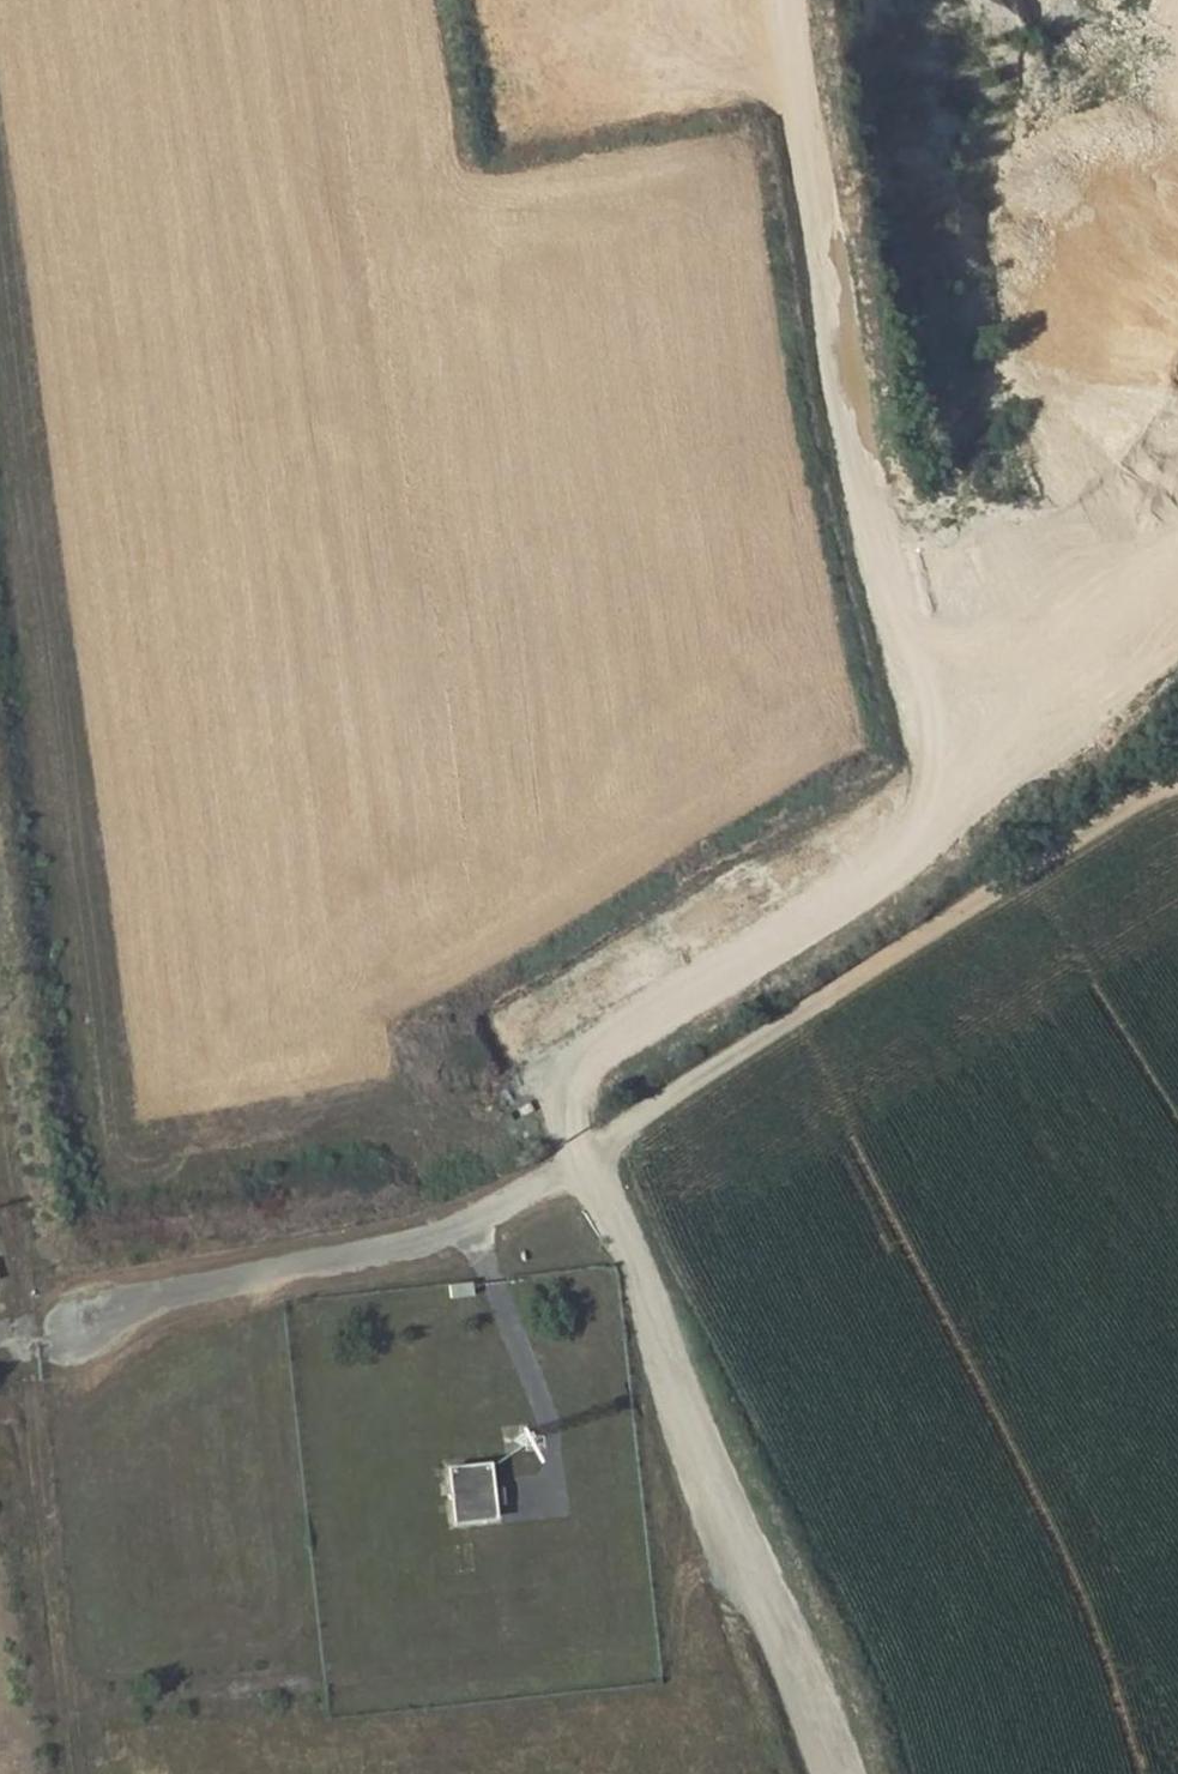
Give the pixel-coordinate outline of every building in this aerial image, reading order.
[(470,1282),(447,1284),(449,1298),(472,1296),(470,1282)] [(452,1527),(497,1522),(491,1463),(446,1467),(452,1527)]
